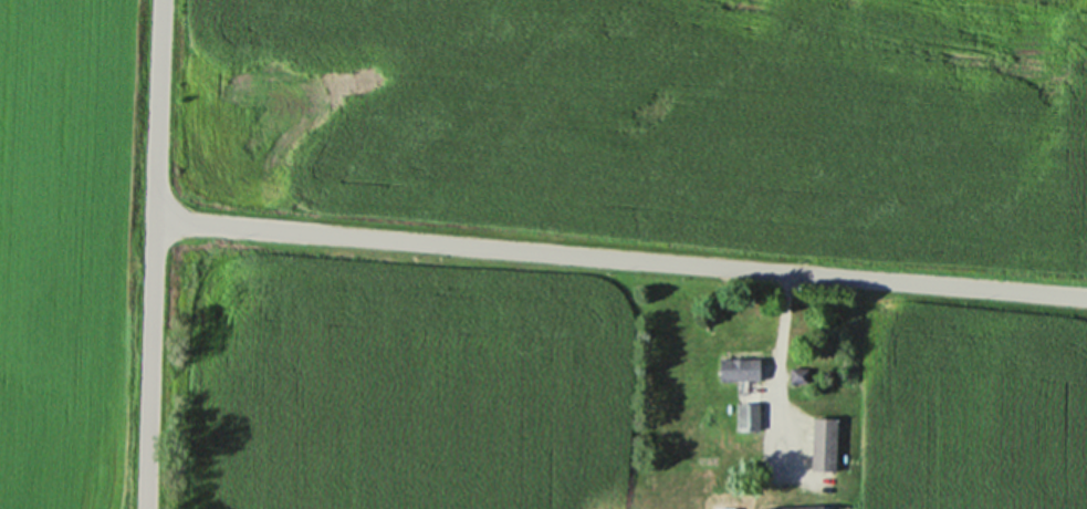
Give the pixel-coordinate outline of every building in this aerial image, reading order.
[(718,382),(758,382),(758,360),(718,360),(718,382)] [(802,370),(790,370),(790,381),(802,381),(802,370)] [(736,432),(758,432),(758,405),(736,405),(736,432)] [(839,451),(839,416),(822,416),(822,451),(839,451)]
